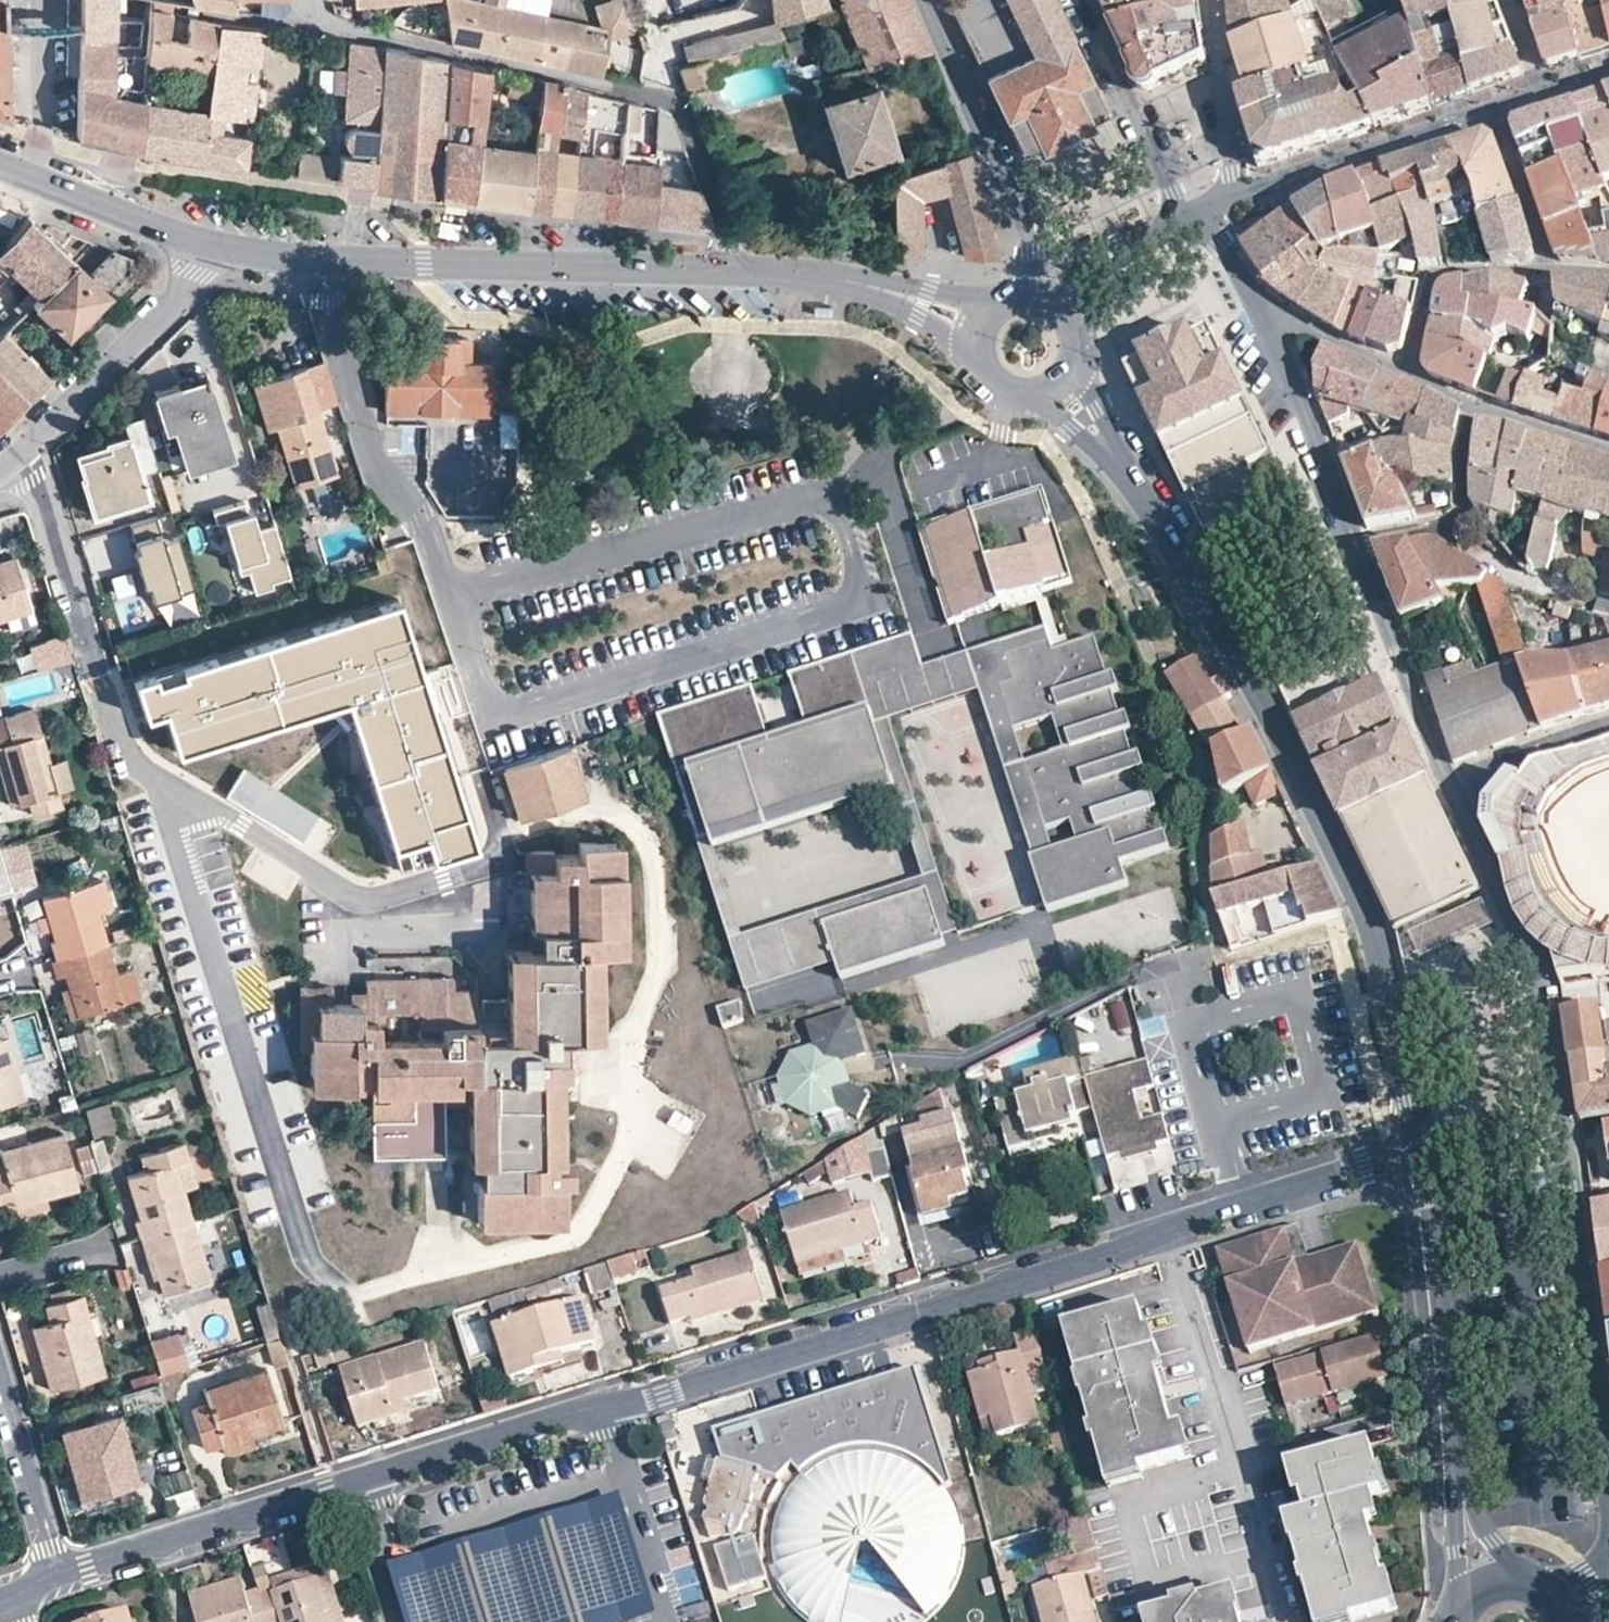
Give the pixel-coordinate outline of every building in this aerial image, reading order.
[(14,118),(10,0),(0,0),(0,113),(14,118)] [(74,134),(106,142),(139,149),(142,102),(110,92),(112,0),(67,0),(65,73),(76,73),(74,134)] [(148,9),(167,13),(169,0),(148,0),(148,9)] [(188,2),(202,4),(230,8),(231,0),(188,0),(188,2)] [(449,41),(467,46),(474,1),(471,0),(444,0),(449,41)] [(477,47),(562,65),(597,71),(598,66),(599,67),(602,52),(593,49),(593,46),(571,21),(500,6),(502,0),(485,0),(484,3),(477,47)] [(627,0),(607,0),(595,4),(605,34),(635,23),(627,0)] [(772,20),(776,19),(824,5),(822,0),(769,0),(772,20)] [(864,63),(924,48),(913,22),(904,0),(838,0),(839,1),(864,63)] [(983,77),(1031,52),(1006,0),(960,0),(948,6),(983,77)] [(1018,150),(1035,142),(1039,148),(1089,124),(1086,117),(1102,108),(1090,83),(1050,0),(1006,0),(1031,52),(983,77),(1018,150)] [(1112,27),(1154,14),(1150,0),(1097,0),(1112,27)] [(1140,85),(1147,88),(1158,83),(1146,59),(1199,34),(1195,14),(1194,0),(1150,0),(1154,14),(1112,27),(1116,35),(1140,85)] [(1235,45),(1294,24),(1291,14),(1287,0),(1222,0),(1222,3),(1223,8),(1229,7),(1235,45)] [(1342,0),(1315,0),(1312,2),(1320,18),(1324,28),(1349,14),(1342,0)] [(1434,107),(1449,102),(1471,94),(1471,92),(1463,65),(1451,17),(1452,17),(1446,0),(1414,0),(1401,3),(1404,10),(1408,22),(1424,77),(1434,107)] [(1497,6),(1495,0),(1446,0),(1452,17),(1497,6)] [(1532,28),(1567,19),(1566,15),(1585,10),(1582,0),(1558,0),(1526,8),(1532,28)] [(1548,67),(1608,48),(1608,38),(1599,0),(1582,0),(1585,10),(1566,15),(1567,19),(1532,28),(1535,40),(1543,64),(1544,66),(1546,66),(1548,67)] [(1608,38),(1608,0),(1599,0),(1608,38)] [(474,1),(467,46),(477,47),(484,3),(474,1)] [(1451,17),(1463,65),(1478,60),(1513,51),(1505,28),(1497,6),(1452,17),(1451,17)] [(146,32),(144,60),(209,68),(214,23),(199,20),(188,18),(184,39),(164,36),(167,13),(148,9),(147,13),(146,32)] [(1334,55),(1336,59),(1408,22),(1404,10),(1333,47),(1333,48),(1334,55)] [(131,11),(129,31),(146,32),(147,13),(131,11)] [(722,34),(726,52),(781,37),(776,19),(772,20),(722,34)] [(1361,103),(1374,127),(1405,117),(1434,107),(1424,77),(1408,22),(1336,59),(1349,80),(1361,103)] [(204,109),(204,113),(250,120),(263,29),(214,23),(209,68),(204,109)] [(1239,101),(1260,165),(1329,141),(1328,138),(1344,101),(1353,107),(1361,103),(1349,80),(1315,90),(1311,75),(1310,75),(1306,64),(1300,43),(1294,24),(1235,45),(1236,51),(1248,92),(1244,94),(1242,95),(1240,97),(1239,99),(1239,101)] [(1146,59),(1158,83),(1205,62),(1203,50),(1199,34),(1146,59)] [(378,121),(382,45),(346,41),(341,118),(353,119),(353,125),(351,125),(349,126),(347,127),(346,128),(345,128),(343,130),(342,132),(341,133),(341,135),(340,137),(340,140),(341,141),(341,143),(342,144),(342,146),(343,147),(344,147),(345,148),(346,149),(347,150),(348,150),(349,151),(351,151),(377,152),(378,121)] [(444,60),(382,45),(378,121),(377,152),(375,187),(404,192),(436,196),(436,193),(444,60)] [(1463,65),(1471,92),(1480,88),(1521,73),(1513,51),(1478,60),(1463,65)] [(1311,75),(1315,90),(1349,80),(1336,59),(1334,55),(1306,64),(1310,75),(1311,75)] [(678,69),(686,90),(715,81),(708,58),(679,67),(678,69)] [(444,60),(436,193),(469,199),(477,138),(485,69),(444,60)] [(509,75),(508,91),(538,99),(540,82),(509,75)] [(531,147),(524,205),(533,207),(546,208),(562,87),(540,82),(538,99),(531,147)] [(816,102),(836,171),(890,154),(869,86),(816,102)] [(562,87),(546,208),(557,210),(567,211),(583,92),(562,87)] [(583,92),(567,211),(589,214),(613,217),(618,157),(623,101),(583,92)] [(1582,126),(1608,116),(1608,109),(1605,97),(1583,104),(1574,107),(1582,126)] [(1328,138),(1329,141),(1346,136),(1374,127),(1361,103),(1353,107),(1344,101),(1328,138)] [(142,102),(139,149),(229,164),(242,154),(244,136),(201,130),(204,113),(204,109),(142,102)] [(656,106),(655,139),(679,141),(670,115),(656,106)] [(1542,118),(1549,136),(1582,126),(1574,107),(1553,114),(1542,118)] [(1603,184),(1604,184),(1608,182),(1608,116),(1582,126),(1588,146),(1591,155),(1594,160),(1603,184)] [(1513,135),(1518,150),(1549,136),(1542,118),(1527,123),(1516,127),(1513,135)] [(1526,171),(1529,179),(1561,167),(1591,155),(1588,146),(1582,126),(1549,136),(1518,150),(1518,151),(1526,171)] [(1473,193),(1478,217),(1515,207),(1490,140),(1483,136),(1460,143),(1447,147),(1453,160),(1457,158),(1467,181),(1473,193)] [(477,138),(469,199),(489,201),(524,205),(531,147),(477,138)] [(1429,153),(1444,185),(1447,183),(1459,178),(1462,183),(1467,181),(1457,158),(1453,160),(1447,147),(1445,148),(1429,153)] [(330,154),(300,152),(298,176),(328,180),(330,154)] [(932,191),(938,216),(949,213),(947,202),(977,194),(975,187),(968,164),(965,152),(938,160),(944,187),(932,191)] [(1425,194),(1431,210),(1434,209),(1454,201),(1453,200),(1451,195),(1457,192),(1454,186),(1448,188),(1447,183),(1444,185),(1429,153),(1412,159),(1425,194)] [(1557,262),(1593,263),(1608,265),(1608,223),(1605,225),(1608,241),(1589,244),(1578,209),(1585,207),(1583,199),(1606,190),(1604,184),(1603,184),(1594,160),(1591,155),(1561,167),(1529,179),(1539,209),(1557,262)] [(618,157),(613,217),(629,219),(652,222),(653,197),(654,161),(618,157)] [(1389,180),(1399,204),(1425,194),(1412,159),(1406,161),(1380,170),(1386,181),(1389,180)] [(890,174),(891,248),(918,250),(918,196),(932,191),(944,187),(938,160),(890,174)] [(1368,205),(1372,217),(1400,205),(1399,204),(1389,180),(1386,181),(1380,170),(1359,177),(1356,178),(1368,205)] [(1339,246),(1340,257),(1367,256),(1381,257),(1381,255),(1372,217),(1368,205),(1356,178),(1334,188),(1328,190),(1335,222),(1339,246)] [(1322,253),(1329,260),(1340,257),(1339,246),(1335,222),(1328,190),(1309,202),(1293,211),(1304,229),(1320,253),(1322,253)] [(949,213),(958,253),(994,255),(977,194),(947,202),(949,213)] [(1419,265),(1441,264),(1434,209),(1431,210),(1425,194),(1399,204),(1400,205),(1372,217),(1381,255),(1399,247),(1405,259),(1418,260),(1419,265)] [(653,197),(652,222),(678,225),(709,228),(699,201),(653,197)] [(8,225),(14,211),(0,205),(0,222),(8,225)] [(1478,217),(1489,263),(1527,261),(1529,260),(1531,257),(1532,255),(1532,254),(1528,241),(1518,205),(1515,207),(1478,217)] [(1371,278),(1390,281),(1393,258),(1381,257),(1367,256),(1340,257),(1329,260),(1322,253),(1320,253),(1304,229),(1293,211),(1278,221),(1297,247),(1306,252),(1321,269),(1323,270),(1371,278)] [(38,293),(73,259),(43,231),(27,217),(25,216),(0,244),(0,256),(9,266),(38,293)] [(1353,292),(1367,297),(1368,295),(1371,278),(1323,270),(1321,269),(1306,252),(1297,247),(1278,221),(1263,231),(1287,265),(1297,258),(1309,271),(1314,277),(1320,279),(1329,282),(1340,286),(1353,292)] [(1250,262),(1264,282),(1287,265),(1263,231),(1240,248),(1250,262)] [(31,300),(64,333),(126,273),(126,257),(118,254),(109,251),(87,272),(73,259),(38,293),(31,300)] [(9,266),(0,256),(0,275),(9,266)] [(1271,288),(1280,295),(1309,271),(1297,258),(1287,265),(1264,282),(1271,288)] [(1289,301),(1299,308),(1310,297),(1320,279),(1314,277),(1309,271),(1280,295),(1289,301)] [(1316,319),(1335,330),(1353,292),(1340,286),(1329,282),(1320,279),(1310,297),(1299,308),(1316,319)] [(1465,282),(1463,304),(1472,304),(1518,311),(1526,286),(1504,280),(1502,280),(1487,279),(1465,282)] [(1553,280),(1556,309),(1604,329),(1608,331),(1608,286),(1553,280)] [(1389,305),(1412,314),(1418,285),(1393,281),(1389,305)] [(1430,339),(1487,362),(1496,342),(1509,334),(1528,342),(1530,331),(1540,336),(1538,343),(1550,348),(1551,327),(1536,314),(1518,311),(1472,304),(1463,304),(1465,282),(1453,284),(1450,284),(1448,285),(1445,287),(1443,288),(1442,290),(1440,292),(1439,293),(1438,296),(1430,339)] [(1335,330),(1349,339),(1367,297),(1353,292),(1335,330)] [(1349,339),(1365,346),(1366,343),(1383,303),(1368,295),(1367,297),(1349,339)] [(1382,351),(1388,353),(1402,349),(1412,314),(1389,305),(1383,303),(1366,343),(1382,351)] [(1124,366),(1161,444),(1245,404),(1208,326),(1191,335),(1188,329),(1139,352),(1141,359),(1124,366)] [(23,399),(45,377),(0,330),(0,375),(23,399)] [(385,361),(384,406),(488,409),(490,363),(466,362),(466,336),(410,334),(410,361),(385,361)] [(1432,379),(1474,394),(1487,362),(1430,339),(1424,369),(1424,371),(1425,372),(1426,373),(1427,375),(1429,377),(1432,379)] [(304,365),(323,359),(319,347),(300,353),(304,365)] [(1323,347),(1314,370),(1306,368),(1319,399),(1352,410),(1362,413),(1369,396),(1372,393),(1381,373),(1359,364),(1348,359),(1323,347)] [(252,380),(266,426),(277,422),(300,500),(321,494),(316,476),(335,470),(315,406),(336,399),(323,359),(304,365),(263,377),(252,380)] [(252,380),(263,377),(260,368),(249,371),(252,380)] [(1596,436),(1605,399),(1608,390),(1608,381),(1581,371),(1577,381),(1589,386),(1584,398),(1565,393),(1525,377),(1524,379),(1514,409),(1565,426),(1596,436)] [(1369,396),(1362,413),(1369,414),(1389,421),(1391,414),(1387,412),(1402,382),(1389,376),(1381,373),(1372,393),(1369,396)] [(1496,402),(1514,409),(1524,379),(1509,374),(1496,402)] [(2,419),(23,399),(0,375),(0,421),(2,419)] [(153,390),(164,427),(174,424),(186,468),(227,455),(204,376),(153,390)] [(1391,414),(1389,421),(1409,427),(1410,422),(1419,423),(1428,394),(1412,387),(1402,382),(1387,412),(1391,414)] [(1605,399),(1596,436),(1608,440),(1608,390),(1605,399)] [(1409,427),(1404,447),(1420,448),(1424,450),(1453,453),(1461,413),(1432,396),(1430,395),(1428,394),(1419,423),(1410,422),(1409,427)] [(1319,399),(1328,423),(1334,423),(1350,421),(1352,410),(1319,399)] [(1266,529),(1298,513),(1245,404),(1161,444),(1184,490),(1219,475),(1229,495),(1246,488),(1266,529)] [(186,468),(174,424),(164,427),(177,469),(186,468)] [(1474,453),(1471,470),(1500,474),(1508,430),(1499,426),(1478,424),(1474,453)] [(1508,430),(1500,474),(1518,476),(1522,464),(1529,436),(1516,432),(1508,430)] [(79,472),(92,512),(145,496),(126,434),(102,441),(104,448),(83,454),(81,456),(81,459),(84,471),(79,472)] [(1529,436),(1522,464),(1545,471),(1565,477),(1571,449),(1547,441),(1529,436)] [(1356,496),(1367,527),(1414,517),(1397,481),(1443,485),(1452,486),(1453,453),(1424,450),(1420,448),(1404,447),(1392,445),(1388,446),(1384,446),(1381,447),(1343,463),(1348,475),(1356,496)] [(1528,568),(1548,572),(1561,510),(1584,516),(1583,555),(1591,558),(1598,561),(1604,554),(1604,544),(1605,539),(1605,536),(1606,530),(1607,522),(1608,508),(1608,462),(1571,449),(1565,477),(1545,471),(1537,500),(1542,503),(1535,536),(1528,568)] [(1537,500),(1545,471),(1522,464),(1518,476),(1500,474),(1471,470),(1471,475),(1471,490),(1470,500),(1475,511),(1491,514),(1511,519),(1517,496),(1537,500)] [(316,476),(321,494),(341,487),(335,470),(316,476)] [(167,472),(160,475),(170,508),(177,506),(167,472)] [(1452,486),(1443,485),(1442,495),(1452,495),(1452,486)] [(232,504),(235,515),(246,512),(242,501),(232,504)] [(1051,531),(1047,519),(1045,519),(1039,501),(974,521),(988,568),(1031,555),(1026,539),(1051,531)] [(288,575),(272,522),(255,527),(250,510),(246,512),(235,515),(232,504),(211,510),(214,522),(222,520),(238,573),(247,570),(253,591),(272,585),(270,580),(288,575)] [(152,598),(193,586),(178,533),(162,538),(154,513),(128,521),(152,598)] [(927,535),(955,625),(1001,611),(999,607),(1046,592),(1045,589),(1067,582),(1051,531),(1026,539),(1031,555),(988,568),(974,521),(927,535)] [(1475,537),(1494,551),(1501,546),(1499,543),(1487,529),(1486,531),(1485,529),(1475,537)] [(79,543),(89,572),(107,566),(98,536),(79,543)] [(1501,546),(1525,572),(1527,572),(1528,568),(1535,536),(1499,543),(1501,546)] [(1390,589),(1401,620),(1430,609),(1442,604),(1435,590),(1468,587),(1479,586),(1481,586),(1489,577),(1455,553),(1438,543),(1428,540),(1375,549),(1390,589)] [(373,553),(379,572),(389,568),(384,550),(373,553)] [(1591,558),(1586,592),(1600,596),(1605,556),(1604,556),(1604,554),(1598,561),(1591,558)] [(1600,596),(1608,598),(1608,557),(1605,556),(1600,596)] [(30,607),(14,557),(0,562),(0,616),(30,607)] [(128,565),(109,570),(114,590),(133,585),(128,565)] [(1479,586),(1506,664),(1517,664),(1529,661),(1504,586),(1489,577),(1481,586),(1479,586)] [(156,672),(134,678),(145,714),(163,709),(173,744),(189,739),(191,746),(230,734),(228,725),(256,717),(259,725),(299,713),(296,703),(324,695),(327,703),(330,702),(354,728),(397,867),(467,845),(425,710),(432,708),(397,596),(376,602),(378,611),(351,619),(349,611),(309,623),(312,632),(284,640),(282,633),(243,645),(245,654),(218,662),(215,653),(181,664),(183,671),(158,679),(156,672)] [(1593,614),(1608,619),(1608,598),(1600,596),(1593,614)] [(1575,600),(1565,597),(1562,606),(1570,609),(1572,609),(1575,600)] [(1570,609),(1562,606),(1550,602),(1548,610),(1554,612),(1553,616),(1567,620),(1570,609)] [(45,646),(48,662),(69,656),(69,654),(62,633),(50,636),(45,646)] [(1148,803),(1141,779),(1147,777),(1142,761),(1136,764),(1128,739),(1135,737),(1130,722),(1123,724),(1115,699),(1122,697),(1117,682),(1110,684),(1097,645),(1056,659),(1048,636),(1003,650),(1015,689),(1002,693),(1016,738),(1055,725),(1066,757),(1027,771),(1049,837),(1073,829),(1080,850),(1056,858),(1068,907),(1070,913),(1131,893),(1124,872),(1173,856),(1168,841),(1161,843),(1153,819),(1160,816),(1155,801),(1148,803)] [(969,703),(982,699),(1006,772),(992,776),(1027,887),(971,905),(980,936),(1068,907),(1056,858),(1049,837),(1027,771),(1016,738),(1002,693),(1015,689),(1003,650),(926,675),(916,642),(855,662),(877,733),(887,729),(969,703)] [(1575,656),(1593,711),(1602,708),(1608,706),(1608,648),(1575,656)] [(1593,711),(1575,656),(1569,658),(1529,661),(1517,664),(1541,729),(1557,723),(1574,717),(1587,713),(1593,711)] [(1168,675),(1192,717),(1222,701),(1197,658),(1168,675)] [(855,662),(792,682),(812,742),(774,754),(755,694),(663,724),(703,848),(895,786),(877,733),(855,662)] [(1443,672),(1449,686),(1476,676),(1471,662),(1443,672)] [(1541,729),(1517,664),(1506,664),(1489,671),(1476,676),(1449,686),(1429,694),(1453,764),(1514,740),(1535,731),(1541,729)] [(1290,708),(1380,928),(1470,891),(1381,672),(1290,708)] [(1424,679),(1429,694),(1449,686),(1443,672),(1424,679)] [(1199,729),(1210,749),(1216,747),(1243,737),(1222,701),(1192,717),(1199,729)] [(887,729),(945,913),(1027,887),(969,703),(887,729)] [(7,803),(28,799),(32,813),(59,805),(54,790),(47,762),(31,709),(2,717),(8,741),(0,743),(0,779),(7,803)] [(2,717),(0,718),(0,743),(8,741),(2,717)] [(1281,791),(1253,732),(1243,737),(1216,747),(1220,763),(1210,765),(1210,797),(1221,798),(1245,784),(1256,803),(1281,791)] [(503,764),(519,813),(584,791),(568,742),(503,764)] [(1534,767),(1524,788),(1511,783),(1489,815),(1487,840),(1551,956),(1573,974),(1608,982),(1608,926),(1606,941),(1589,937),(1591,919),(1575,908),(1560,890),(1547,856),(1538,835),(1540,813),(1550,794),(1571,775),(1596,763),(1608,759),(1608,743),(1534,767)] [(1210,749),(1210,765),(1220,763),(1216,747),(1210,749)] [(47,762),(54,790),(70,785),(62,758),(47,762)] [(707,861),(899,799),(895,786),(703,848),(707,861)] [(1249,856),(1238,824),(1211,833),(1211,834),(1211,865),(1212,868),(1249,856)] [(308,1048),(309,1086),(331,1086),(351,1086),(351,1081),(369,1081),(369,1096),(370,1126),(411,1125),(410,1086),(442,1085),(455,1085),(454,1074),(463,1073),(464,1095),(465,1158),(476,1158),(478,1221),(561,1219),(560,1178),(569,1178),(568,1163),(552,1163),(552,1157),(559,1157),(558,1071),(563,1071),(562,1035),(577,1034),(600,1034),(598,948),(622,947),(619,840),(578,841),(578,853),(551,853),(551,848),(526,849),(527,927),(537,927),(537,949),(527,949),(502,949),(503,994),(504,1033),(475,1033),(474,995),(473,986),(451,986),(451,974),(365,977),(365,988),(366,1001),(350,1001),(332,1001),(314,1002),(314,1030),(307,1030),(308,1048)] [(4,871),(23,866),(17,843),(0,848),(0,857),(4,871)] [(1268,880),(1259,853),(1249,856),(1212,868),(1212,893),(1213,898),(1268,880)] [(1225,934),(1231,947),(1240,944),(1235,928),(1241,926),(1236,910),(1266,901),(1275,933),(1335,914),(1340,912),(1317,865),(1213,898),(1225,934)] [(86,884),(93,910),(109,905),(102,879),(86,884)] [(48,941),(53,959),(103,944),(93,910),(86,884),(42,896),(47,913),(51,927),(54,940),(48,941)] [(1456,901),(1470,929),(1491,919),(1476,889),(1456,901)] [(931,899),(826,933),(843,986),(947,953),(931,899)] [(51,927),(47,913),(34,916),(38,931),(51,927)] [(537,927),(527,927),(527,949),(537,949),(537,927)] [(112,973),(103,944),(53,959),(58,975),(65,973),(69,986),(77,1013),(120,1000),(112,973)] [(112,973),(120,1000),(139,995),(130,968),(112,973)] [(301,1048),(308,1048),(307,1030),(314,1030),(314,1002),(332,1001),(331,985),(300,986),(301,1048)] [(77,1013),(69,986),(60,990),(67,1016),(77,1013)] [(366,1001),(365,988),(350,989),(350,1001),(366,1001)] [(474,995),(475,1033),(504,1033),(503,994),(474,995)] [(741,999),(717,1006),(723,1025),(746,1017),(741,999)] [(1110,1005),(1117,1030),(1131,1027),(1123,1001),(1110,1005)] [(1568,1037),(1571,1059),(1604,1054),(1597,1007),(1565,1011),(1567,1033),(1568,1037)] [(843,1057),(859,1026),(853,1008),(832,1014),(818,1043),(792,1052),(780,1076),(788,1103),(813,1116),(839,1109),(860,1120),(873,1097),(873,1095),(852,1084),(843,1057)] [(811,1022),(818,1043),(832,1014),(811,1022)] [(859,1026),(843,1057),(866,1049),(859,1026)] [(21,1098),(3,1036),(0,1027),(0,1104),(21,1098)] [(55,1037),(58,1046),(73,1041),(71,1033),(55,1037)] [(562,1035),(563,1071),(578,1071),(577,1034),(562,1035)] [(173,1056),(176,1066),(188,1063),(185,1052),(173,1056)] [(1579,1121),(1608,1115),(1608,1069),(1606,1054),(1604,1054),(1571,1059),(1575,1089),(1579,1121)] [(996,1100),(1009,1148),(1029,1143),(1027,1137),(1044,1132),(1041,1119),(1069,1111),(1071,1119),(1077,1117),(1075,1110),(1092,1105),(1085,1076),(1080,1056),(1024,1072),(1028,1084),(1031,1083),(1033,1090),(996,1100)] [(1092,1105),(1106,1157),(1119,1153),(1155,1143),(1167,1140),(1160,1114),(1141,1119),(1133,1089),(1152,1084),(1145,1059),(1085,1076),(1092,1105)] [(964,1072),(968,1084),(988,1077),(983,1062),(964,1072)] [(455,1085),(442,1085),(442,1095),(464,1095),(463,1073),(454,1074),(455,1085)] [(351,1086),(331,1086),(331,1096),(369,1096),(369,1081),(351,1081),(351,1086)] [(411,1125),(370,1126),(371,1160),(444,1158),(442,1095),(442,1085),(410,1086),(411,1125)] [(901,1112),(906,1133),(937,1125),(948,1121),(939,1088),(901,1112)] [(84,1109),(92,1136),(117,1129),(108,1101),(84,1109)] [(813,1116),(820,1140),(846,1133),(839,1109),(813,1116)] [(1041,1119),(1044,1132),(1072,1124),(1071,1119),(1069,1111),(1041,1119)] [(906,1133),(909,1147),(928,1142),(932,1157),(943,1153),(937,1125),(906,1133)] [(890,1175),(876,1127),(861,1137),(825,1159),(832,1183),(868,1173),(870,1181),(890,1175)] [(63,1129),(0,1146),(0,1151),(3,1163),(0,1164),(0,1201),(14,1197),(44,1189),(77,1180),(63,1129)] [(142,1167),(187,1154),(182,1137),(137,1150),(142,1167)] [(74,1145),(82,1173),(95,1169),(87,1141),(74,1145)] [(913,1173),(925,1217),(952,1210),(950,1200),(968,1195),(963,1176),(969,1175),(962,1148),(943,1153),(932,1157),(928,1142),(909,1147),(916,1172),(913,1173)] [(1155,1143),(1119,1153),(1121,1161),(1158,1152),(1155,1143)] [(128,1171),(140,1214),(133,1216),(138,1233),(190,1218),(180,1184),(194,1180),(187,1154),(142,1167),(128,1171)] [(1528,1162),(1531,1180),(1543,1178),(1540,1160),(1528,1162)] [(44,1189),(14,1197),(17,1210),(48,1202),(44,1189)] [(854,1208),(849,1191),(781,1211),(794,1254),(797,1263),(800,1274),(845,1260),(842,1249),(839,1241),(862,1234),(865,1243),(881,1238),(870,1203),(854,1208)] [(1593,1208),(1597,1236),(1602,1272),(1608,1270),(1608,1205),(1593,1208)] [(151,1247),(162,1286),(206,1273),(190,1218),(138,1233),(143,1249),(151,1247)] [(1298,1226),(1284,1230),(1295,1264),(1308,1259),(1298,1226)] [(1284,1230),(1217,1251),(1249,1352),(1378,1310),(1356,1244),(1295,1264),(1284,1230)] [(865,1243),(862,1234),(839,1241),(842,1249),(865,1243)] [(608,1255),(610,1272),(641,1269),(639,1252),(608,1255)] [(662,1289),(671,1320),(690,1314),(760,1293),(749,1252),(692,1268),(695,1280),(662,1289)] [(585,1273),(589,1289),(611,1283),(606,1266),(585,1273)] [(559,1277),(523,1288),(527,1302),(563,1291),(559,1277)] [(760,1293),(690,1314),(693,1323),(762,1301),(760,1293)] [(32,1326),(50,1388),(100,1374),(77,1295),(45,1304),(50,1321),(32,1326)] [(496,1323),(512,1377),(537,1368),(535,1360),(563,1351),(592,1343),(578,1298),(496,1323)] [(1082,1396),(1087,1412),(1159,1393),(1154,1375),(1149,1376),(1143,1356),(1137,1334),(1142,1334),(1135,1307),(1072,1324),(1079,1351),(1070,1353),(1077,1377),(1082,1396)] [(1079,1351),(1072,1324),(1064,1326),(1070,1353),(1079,1351)] [(1379,1346),(1409,1339),(1408,1324),(1376,1333),(1376,1337),(1379,1346)] [(970,1378),(983,1423),(993,1420),(998,1435),(1038,1424),(1027,1382),(1049,1376),(1036,1330),(1014,1337),(1019,1355),(994,1362),(996,1370),(981,1374),(970,1378)] [(1137,1334),(1143,1356),(1154,1352),(1148,1333),(1142,1334),(1137,1334)] [(187,1367),(177,1334),(148,1343),(158,1376),(187,1367)] [(1274,1367),(1286,1407),(1388,1377),(1379,1346),(1376,1337),(1274,1367)] [(358,1356),(353,1341),(329,1350),(332,1361),(333,1363),(358,1356)] [(342,1371),(358,1425),(398,1413),(394,1402),(405,1399),(439,1389),(425,1345),(342,1371)] [(563,1351),(535,1360),(537,1368),(565,1360),(563,1351)] [(1143,1356),(1149,1376),(1154,1375),(1159,1373),(1154,1352),(1143,1356)] [(981,1374),(996,1370),(994,1362),(979,1366),(981,1374)] [(923,1395),(915,1369),(898,1374),(894,1388),(915,1392),(914,1399),(922,1401),(923,1395)] [(278,1425),(262,1372),(203,1390),(207,1405),(191,1410),(201,1447),(219,1442),(250,1432),(278,1425)] [(737,1529),(741,1527),(744,1516),(746,1514),(753,1492),(751,1490),(753,1480),(758,1479),(759,1478),(757,1470),(777,1476),(796,1467),(799,1474),(790,1484),(785,1491),(776,1509),(771,1524),(769,1540),(770,1553),(774,1572),(780,1587),(787,1599),(791,1603),(794,1608),(803,1616),(812,1621),(922,1621),(927,1619),(944,1602),(948,1595),(952,1590),(959,1572),(962,1563),(963,1557),(963,1535),(962,1523),(959,1515),(953,1500),(950,1494),(944,1485),(951,1484),(923,1395),(922,1401),(914,1399),(915,1392),(894,1388),(898,1374),(894,1375),(736,1425),(712,1432),(721,1460),(716,1464),(704,1503),(709,1506),(707,1513),(705,1514),(704,1520),(709,1536),(737,1529)] [(1087,1412),(1104,1475),(1137,1466),(1138,1469),(1177,1459),(1169,1431),(1159,1393),(1087,1412)] [(394,1402),(398,1413),(408,1410),(405,1399),(394,1402)] [(64,1431),(81,1492),(131,1478),(113,1417),(64,1431)] [(998,1435),(993,1420),(983,1423),(987,1438),(998,1435)] [(1169,1431),(1177,1459),(1188,1456),(1180,1427),(1169,1431)] [(250,1432),(219,1442),(222,1455),(255,1446),(250,1432)] [(1293,1544),(1314,1621),(1347,1612),(1350,1621),(1383,1611),(1374,1581),(1381,1578),(1366,1523),(1359,1500),(1369,1497),(1375,1495),(1370,1475),(1375,1474),(1367,1444),(1297,1463),(1305,1495),(1299,1497),(1304,1514),(1286,1519),(1293,1544)] [(1305,1495),(1297,1463),(1285,1467),(1294,1499),(1299,1497),(1305,1495)] [(1137,1466),(1104,1475),(1106,1487),(1141,1478),(1138,1469),(1137,1466)] [(197,1505),(186,1467),(156,1476),(168,1514),(197,1505)] [(1370,1475),(1375,1495),(1386,1493),(1380,1473),(1375,1474),(1370,1475)] [(1359,1500),(1366,1523),(1376,1520),(1369,1497),(1359,1500)] [(390,1567),(406,1621),(643,1621),(655,1618),(640,1567),(619,1500),(467,1544),(390,1567)] [(97,1515),(100,1529),(115,1524),(111,1511),(97,1515)] [(766,1575),(753,1532),(713,1545),(727,1588),(766,1575)] [(1045,1621),(1095,1621),(1082,1576),(1101,1570),(1096,1551),(1046,1564),(1051,1584),(1035,1588),(1045,1621)] [(329,1621),(342,1621),(325,1563),(271,1579),(274,1591),(317,1579),(329,1621)] [(1374,1581),(1383,1611),(1395,1608),(1387,1577),(1381,1578),(1374,1581)] [(193,1608),(244,1592),(240,1579),(189,1594),(193,1608)] [(267,1621),(329,1621),(317,1579),(274,1591),(259,1595),(267,1621)] [(1225,1592),(1230,1612),(1236,1610),(1239,1609),(1233,1589),(1225,1592)] [(259,1595),(246,1599),(244,1592),(193,1608),(197,1621),(267,1621),(259,1595)] [(1236,1610),(1230,1612),(1225,1592),(1152,1611),(1154,1621),(1239,1621),(1236,1610)] [(128,1604),(76,1620),(77,1621),(134,1621),(128,1604)] [(1152,1611),(1143,1614),(1145,1621),(1154,1621),(1152,1611)] [(1314,1621),(1350,1621),(1347,1612),(1314,1621)]
